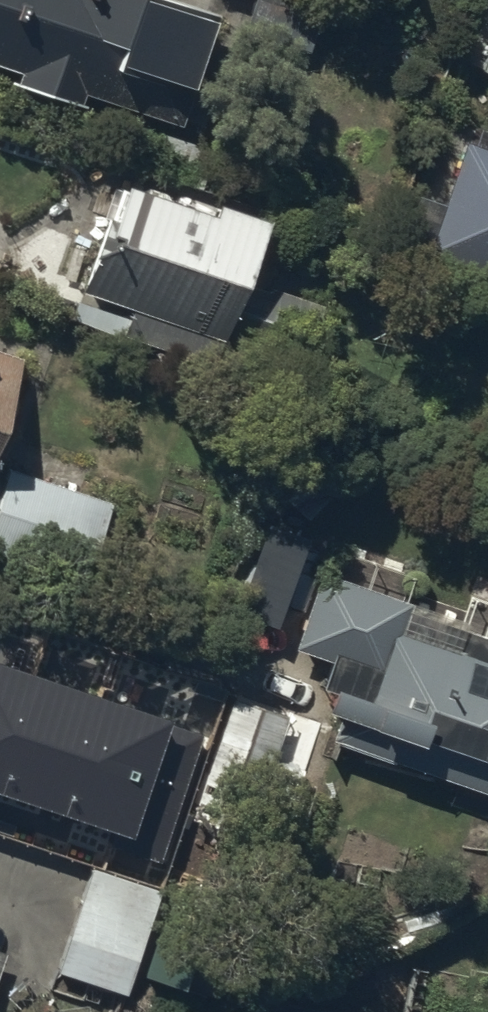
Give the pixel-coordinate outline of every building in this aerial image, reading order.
[(18,65),(14,77),(77,98),(81,86),(178,118),(216,7),(194,0),(0,0),(0,59),(18,65)] [(463,134),(425,250),(487,271),(487,142),(463,134)] [(204,198),(119,170),(82,282),(138,300),(129,326),(213,354),(221,331),(297,356),(316,299),(240,274),(263,206),(208,188),(204,198)] [(0,346),(0,412),(19,352),(0,346)] [(9,466),(0,493),(0,549),(86,576),(110,497),(9,466)] [(473,603),(467,620),(318,568),(291,646),(331,660),(322,684),(329,687),(324,701),(343,708),(334,736),(487,789),(487,608),(473,603)] [(0,667),(0,792),(115,831),(111,843),(160,860),(202,736),(0,667)] [(302,854),(325,783),(276,767),(253,838),(302,854)] [(161,893),(88,870),(57,963),(129,987),(161,893)]
